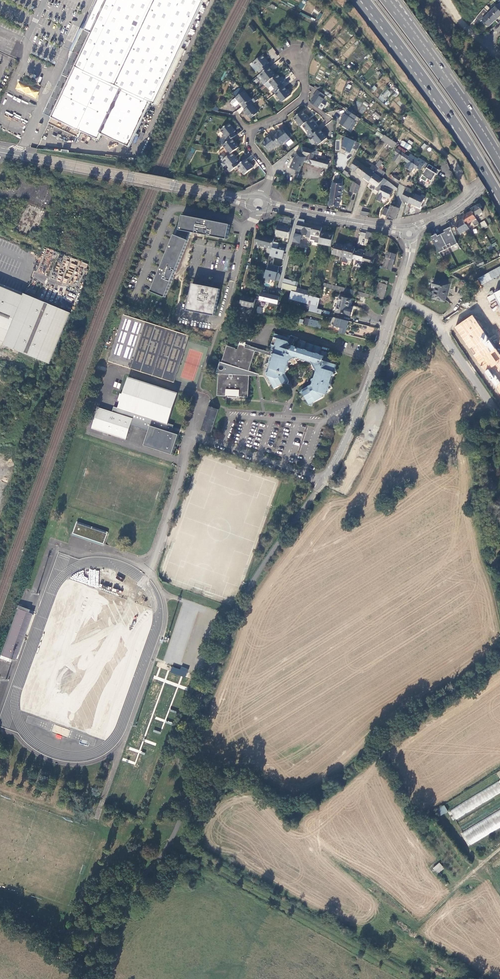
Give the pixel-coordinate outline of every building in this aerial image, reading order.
[(48,124),(78,138),(81,132),(99,140),(101,135),(130,148),(150,103),(155,105),(204,0),(99,0),(69,64),(75,68),(48,124)] [(495,20),(499,15),(499,3),(489,13),(495,20)] [(484,8),(477,17),(481,21),(482,20),(489,26),(495,20),(489,13),(484,8)] [(43,18),(41,22),(63,33),(65,29),(43,18)] [(84,30),(82,29),(71,52),(73,53),(84,30)] [(263,72),(270,67),(268,64),(270,63),(264,54),(254,61),(260,69),(263,72)] [(277,76),(270,67),(263,72),(261,74),(258,76),(265,85),(270,81),(277,76)] [(279,74),(277,76),(270,81),(275,89),(277,92),(285,86),(283,83),(284,82),(279,74)] [(291,95),(285,86),(277,92),(275,93),(282,102),(291,95)] [(387,89),(378,98),(383,103),(392,93),(387,89)] [(243,106),(252,99),(245,90),(236,97),(240,103),(240,102),(243,106)] [(324,95),(318,90),(313,97),(314,98),(310,103),(317,108),(323,99),(322,98),(324,95)] [(243,106),(245,109),(244,110),(247,115),(248,114),(251,117),(259,112),(253,104),(259,99),(257,96),(252,99),(243,106)] [(303,125),(310,120),(303,111),(294,118),(301,127),(303,125)] [(358,117),(349,111),(346,115),(346,114),(343,118),(344,119),(340,124),(349,130),(358,117)] [(378,120),(381,116),(375,112),(372,116),(378,120)] [(318,127),(312,119),(310,120),(303,125),(309,132),(312,136),(318,131),(316,128),(318,127)] [(232,138),(236,135),(234,132),(236,131),(230,123),(220,130),(226,138),(229,141),(232,138)] [(280,143),(281,144),(290,137),(283,129),(278,133),(279,133),(275,136),(280,143)] [(327,138),(320,129),(318,131),(312,136),(318,145),(327,138)] [(275,136),(274,135),(271,138),(270,136),(265,140),(266,140),(262,143),(269,151),(277,145),(280,143),(275,136)] [(381,140),(388,144),(391,139),(385,135),(381,140)] [(361,144),(346,137),(342,147),(347,149),(346,151),(351,153),(353,149),(357,150),(361,144)] [(232,153),(239,147),(232,138),(229,141),(227,142),(223,145),(230,154),(232,153)] [(402,140),(400,144),(409,150),(412,146),(402,140)] [(310,150),(302,148),(300,155),(296,153),(294,158),(289,157),(289,158),(291,159),(287,166),(299,172),(304,162),(306,158),(307,158),(310,150)] [(421,170),(426,163),(419,158),(418,159),(411,154),(409,157),(405,154),(398,149),(395,154),(397,156),(393,161),(399,164),(402,159),(408,164),(406,168),(412,172),(415,168),(417,169),(418,168),(421,170)] [(315,154),(315,151),(310,150),(307,158),(306,158),(304,162),(311,164),(321,167),(328,169),(330,160),(325,159),(325,157),(315,154)] [(230,154),(223,160),(229,167),(231,170),(237,166),(239,165),(236,162),(238,160),(232,153),(230,154)] [(253,168),(246,159),(239,165),(237,166),(244,175),(253,168)] [(364,177),(369,170),(356,160),(351,168),(364,177)] [(375,167),(373,166),(369,170),(364,177),(370,182),(375,174),(376,172),(379,168),(381,166),(378,163),(375,167)] [(440,171),(430,164),(421,179),(426,183),(428,179),(432,182),(436,175),(437,175),(440,171)] [(385,173),(379,168),(376,172),(383,176),(385,173)] [(375,174),(370,182),(377,187),(378,186),(381,188),(382,187),(384,187),(386,184),(388,181),(384,178),(383,180),(375,174)] [(395,175),(394,177),(392,179),(392,180),(398,184),(401,180),(395,175)] [(331,199),(343,201),(341,195),(343,181),(338,180),(337,183),(333,182),(331,199)] [(386,184),(397,192),(398,189),(388,181),(386,184)] [(384,187),(382,187),(381,188),(376,200),(380,202),(383,197),(389,200),(390,198),(392,192),(392,191),(384,187)] [(402,201),(407,203),(413,191),(407,189),(402,201)] [(420,208),(425,199),(424,199),(421,197),(413,193),(408,203),(420,208)] [(13,230),(36,240),(48,212),(25,202),(13,230)] [(480,204),(471,209),(472,211),(475,217),(483,213),(480,209),(482,208),(480,204)] [(392,218),(396,218),(399,210),(391,206),(389,210),(387,216),(392,218)] [(472,211),(462,217),(464,219),(469,229),(470,228),(468,224),(472,222),(475,227),(479,224),(475,217),(472,211)] [(227,239),(230,225),(183,216),(152,292),(166,297),(192,233),(227,239)] [(308,225),(304,224),(304,220),(299,219),(298,223),(297,228),(296,228),(296,231),(294,239),(293,242),(296,243),(299,243),(301,235),(300,235),(301,234),(305,236),(307,231),(312,232),(313,226),(308,225)] [(469,229),(464,219),(455,225),(461,234),(469,229)] [(290,238),(292,228),(279,225),(276,235),(290,238)] [(321,232),(322,228),(313,226),(312,232),(310,240),(314,241),(314,243),(319,244),(321,232)] [(458,243),(451,227),(445,230),(446,232),(443,234),(449,248),(458,243)] [(321,232),(319,244),(331,246),(333,235),(321,232)] [(449,248),(443,234),(439,235),(438,233),(432,236),(439,252),(449,248)] [(273,238),(257,234),(255,242),(258,243),(257,245),(272,249),(275,236),(273,235),(273,238)] [(343,257),(345,246),(336,244),(333,255),(342,258),(343,257)] [(355,249),(345,246),(343,257),(352,259),(355,251),(355,249)] [(355,251),(352,259),(362,262),(365,252),(358,250),(358,252),(355,251)] [(381,256),(372,254),(369,253),(365,252),(362,262),(373,265),(373,266),(376,267),(378,268),(380,259),(381,256)] [(383,269),(391,271),(395,255),(387,253),(383,269)] [(481,285),(499,275),(499,266),(477,278),(481,285)] [(381,299),(383,300),(386,291),(388,282),(382,280),(380,284),(379,283),(376,292),(379,293),(378,297),(381,298),(381,299)] [(434,281),(432,287),(436,288),(433,299),(445,302),(449,285),(434,281)] [(298,287),(284,283),(282,288),(297,292),(297,289),(298,287)] [(220,289),(193,284),(187,311),(215,316),(220,289)] [(4,343),(3,345),(49,364),(70,313),(48,304),(24,294),(24,296),(0,286),(0,341),(4,343)] [(297,293),(292,291),(290,298),(309,303),(310,301),(312,301),(310,310),(322,313),(323,310),(318,309),(320,299),(308,296),(300,293),(297,293)] [(240,305),(253,308),(256,299),(242,295),(240,305)] [(351,300),(339,297),(337,304),(349,307),(351,300)] [(265,301),(259,300),(257,312),(262,313),(265,301)] [(349,307),(337,304),(335,312),(349,316),(351,309),(348,309),(349,307)] [(499,394),(499,356),(472,315),(455,327),(499,394)] [(109,362),(173,383),(188,336),(124,316),(109,362)] [(349,321),(334,317),(332,323),(334,326),(341,328),(340,332),(346,334),(349,321)] [(311,319),(309,325),(321,328),(322,324),(320,323),(321,321),(311,319)] [(297,347),(295,347),(295,346),(292,346),(294,340),(275,334),(269,352),(250,346),(251,346),(245,344),(246,343),(240,341),(237,350),(235,349),(235,348),(227,345),(221,362),(225,364),(224,374),(218,374),(217,396),(226,396),(226,394),(228,394),(227,397),(237,398),(237,395),(239,395),(239,397),(248,397),(249,375),(244,375),(245,370),(249,371),(255,351),(271,356),(269,363),(266,364),(267,367),(266,372),(275,389),(285,383),(288,384),(289,381),(286,374),(287,370),(290,369),(288,366),(293,364),(294,365),(298,363),(297,361),(302,359),(303,361),(306,360),(312,362),(314,364),(312,365),(314,370),(316,369),(317,371),(315,378),(312,379),(314,382),(313,385),(302,390),(301,393),(304,394),(309,405),(312,406),(313,403),(323,398),(324,394),(327,395),(328,391),(330,390),(329,387),(332,386),(330,383),(333,376),(335,375),(334,372),(337,371),(335,368),(336,365),(329,363),(331,358),(327,357),(328,353),(321,351),(322,347),(306,343),(306,344),(299,341),(297,347)] [(224,374),(225,364),(221,362),(220,362),(216,374),(218,374),(224,374)] [(177,395),(128,380),(118,408),(114,407),(112,413),(99,408),(92,429),(126,440),(131,425),(138,427),(149,430),(144,446),(172,455),(179,435),(172,433),(174,426),(168,424),(177,395)] [(211,434),(219,410),(209,407),(201,431),(211,434)] [(99,542),(105,544),(109,532),(77,522),(73,534),(99,542)] [(1,659),(11,662),(13,659),(17,661),(33,615),(29,614),(30,610),(20,606),(1,659)] [(181,666),(180,669),(172,666),(170,672),(185,677),(188,669),(181,666)] [(499,795),(499,785),(499,782),(486,789),(488,792),(491,791),(491,792),(484,796),(482,793),(450,809),(454,818),(499,795)] [(444,806),(437,811),(440,816),(448,812),(444,806)] [(499,828),(499,810),(460,832),(467,845),(499,828)] [(439,864),(433,869),(438,874),(444,869),(439,864)]
